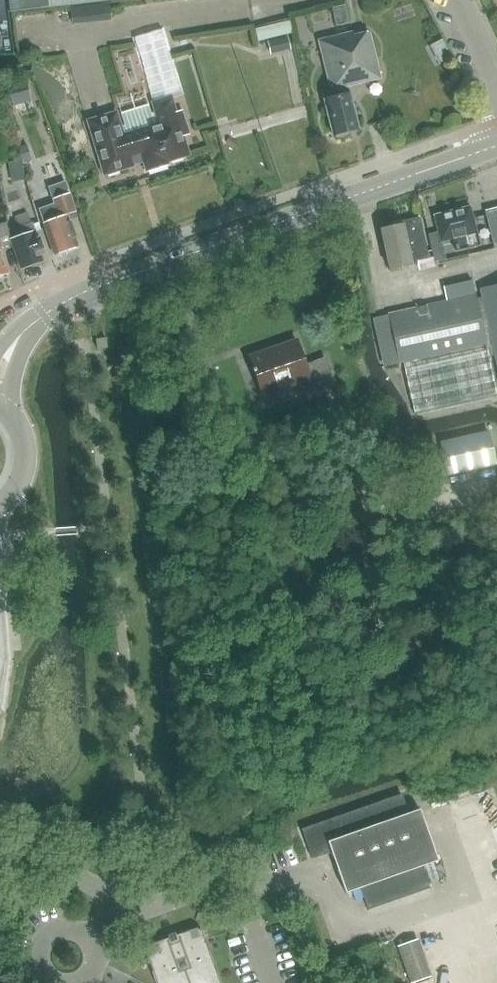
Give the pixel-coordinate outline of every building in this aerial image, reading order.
[(9,12),(115,0),(8,0),(9,12)] [(292,7),(257,16),(260,28),(296,20),(292,7)] [(347,86),(380,78),(369,32),(354,35),(353,32),(318,40),(331,90),(332,90),(334,98),(324,100),(333,135),(358,129),(350,94),(349,94),(347,86)] [(31,67),(9,72),(14,96),(36,91),(31,67)] [(116,112),(88,121),(104,174),(132,166),(131,162),(143,158),(147,172),(168,165),(167,161),(188,155),(183,136),(188,135),(181,110),(175,112),(170,97),(152,103),(155,112),(151,113),(149,105),(121,114),(124,125),(120,126),(116,112)] [(55,205),(39,211),(54,254),(57,253),(58,255),(67,252),(67,250),(78,246),(69,220),(77,217),(65,183),(49,189),(55,205)] [(456,251),(479,245),(476,232),(477,232),(470,206),(434,215),(438,232),(440,241),(442,241),(453,238),(456,251)] [(496,248),(496,208),(486,211),(495,248),(496,248)] [(39,254),(43,253),(37,234),(36,234),(32,222),(31,222),(27,213),(15,217),(18,227),(20,235),(11,239),(21,268),(42,261),(39,254)] [(417,261),(429,258),(420,218),(401,222),(402,225),(381,229),(389,270),(417,264),(417,261)] [(10,239),(5,223),(0,224),(0,275),(8,273),(1,248),(12,245),(10,239)] [(438,232),(428,234),(434,262),(446,259),(442,241),(440,241),(438,232)] [(385,366),(403,362),(414,413),(496,395),(489,358),(495,356),(496,365),(496,286),(481,290),(482,298),(476,300),(470,271),(419,282),(424,306),(374,318),(385,366)] [(99,350),(108,349),(107,339),(98,340),(99,350)] [(310,392),(334,384),(325,358),(305,365),(296,340),(249,357),(262,394),(306,379),(310,392)] [(448,474),(495,464),(488,432),(441,443),(448,474)] [(332,820),(303,830),(312,859),(332,852),(346,894),(361,889),(368,910),(431,888),(422,867),(438,861),(420,811),(420,810),(408,814),(402,795),(332,820)] [(202,931),(196,928),(175,935),(174,933),(167,935),(168,938),(148,945),(145,951),(155,979),(157,982),(220,982),(202,931)] [(434,963),(422,929),(400,937),(412,971),(434,963)]
